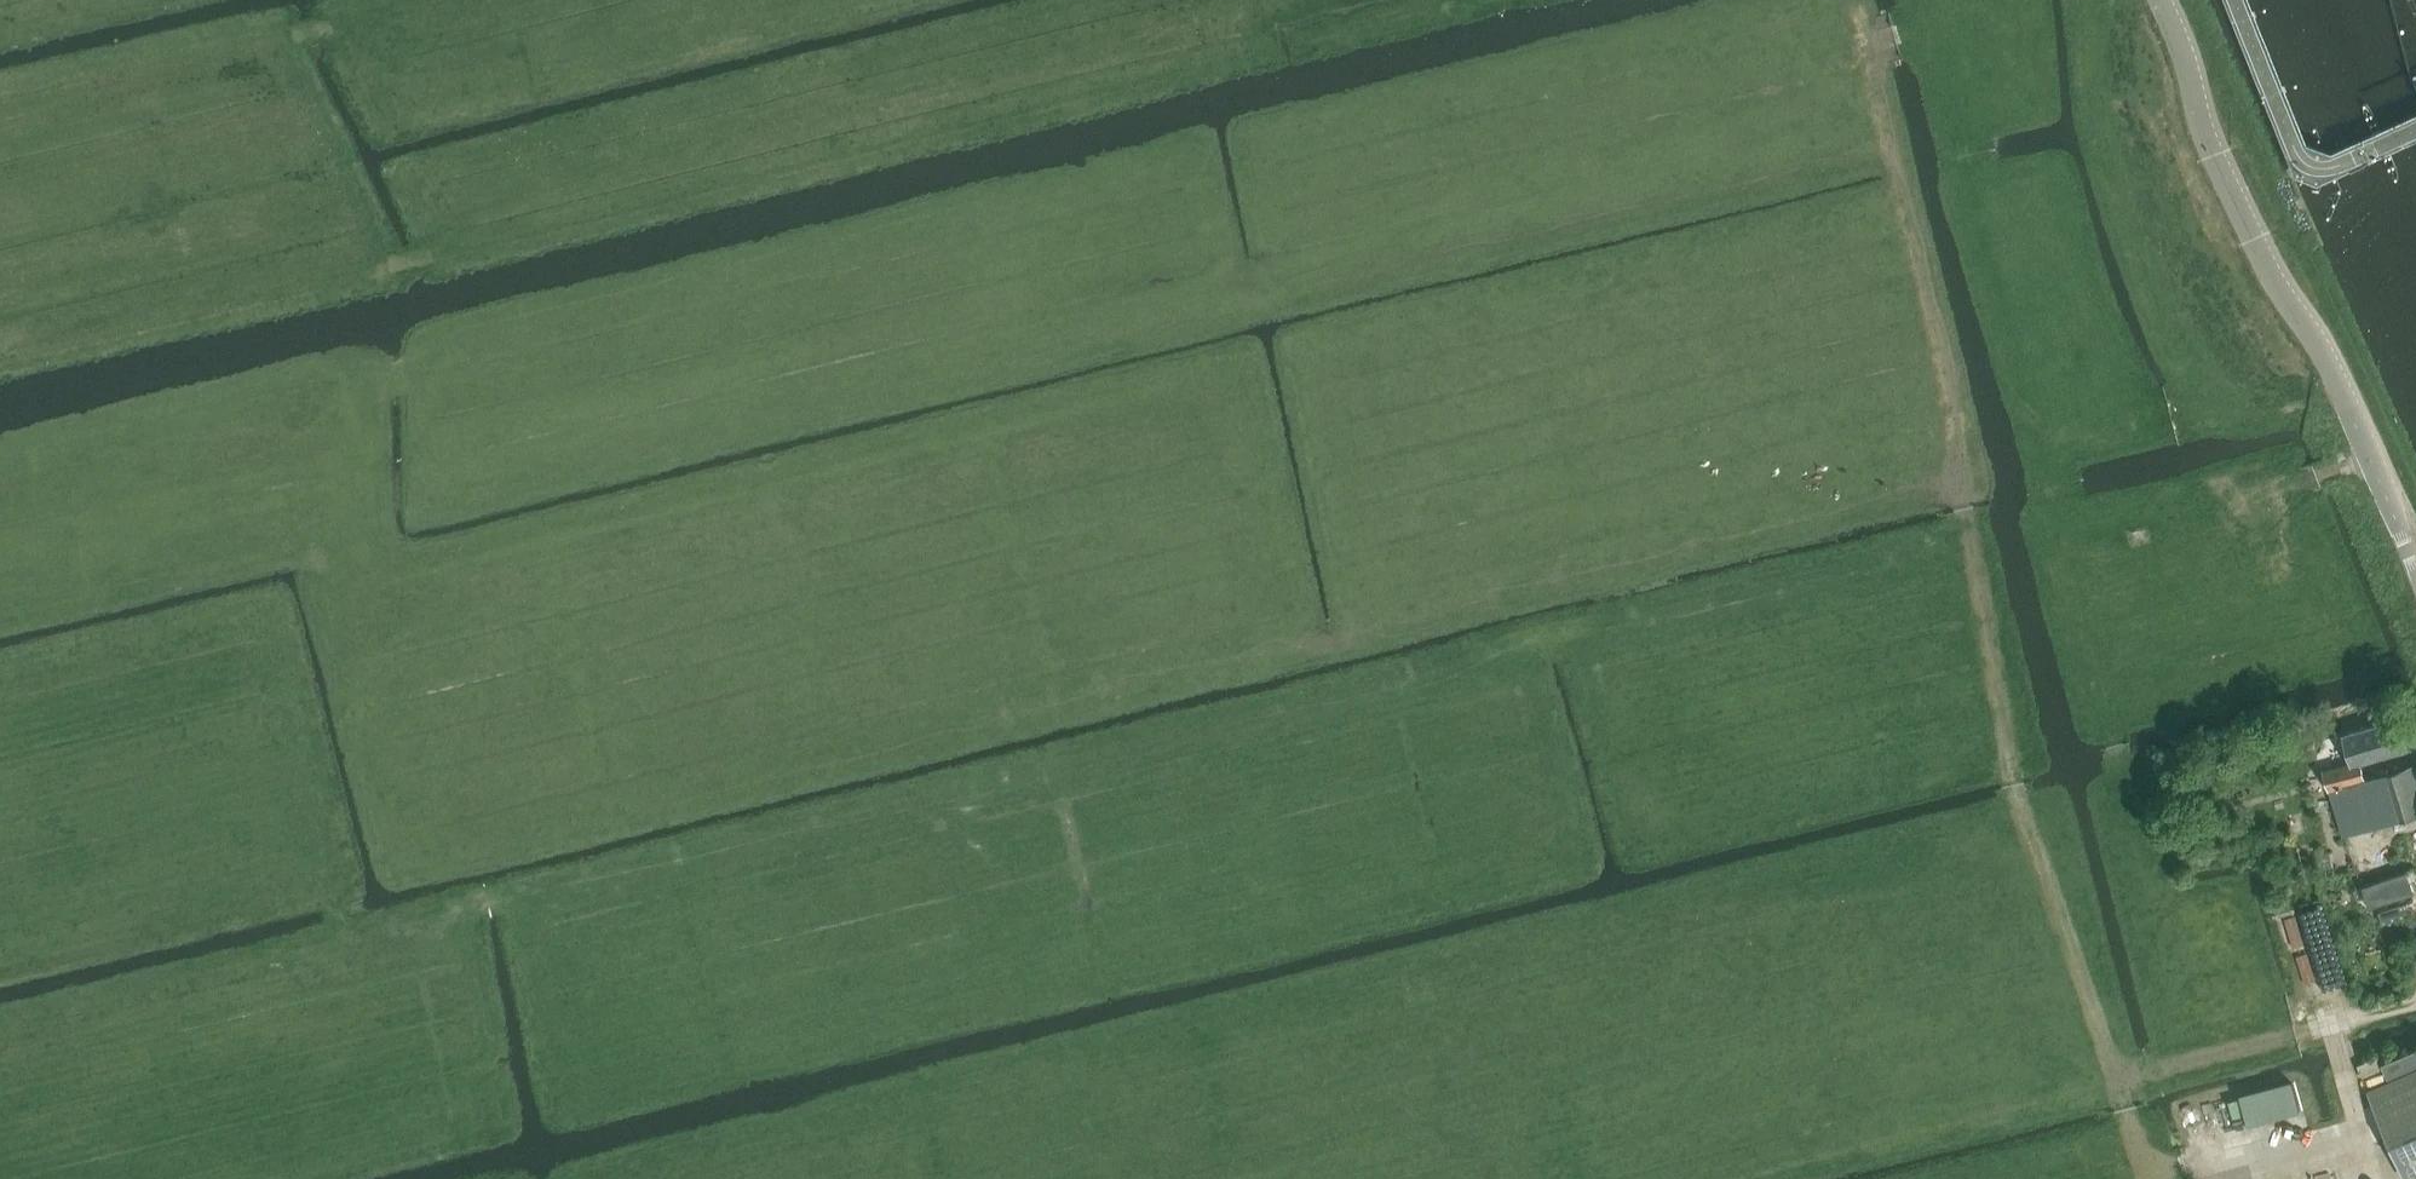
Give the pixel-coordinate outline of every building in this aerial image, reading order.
[(2408,747),(2400,718),(2344,735),(2352,762),(2360,760),(2408,747)] [(2413,765),(2365,779),(2360,760),(2352,762),(2324,770),(2345,835),(2415,815),(2415,774),(2413,765)] [(2407,871),(2363,886),(2370,907),(2415,893),(2407,871)] [(2408,902),(2380,911),(2383,923),(2412,914),(2408,902)] [(2382,1063),(2388,1077),(2415,1065),(2415,1049),(2382,1063)] [(2371,1094),(2407,1178),(2415,1175),(2415,1074),(2371,1094)] [(2251,1123),(2306,1106),(2297,1076),(2241,1092),(2251,1123)]
